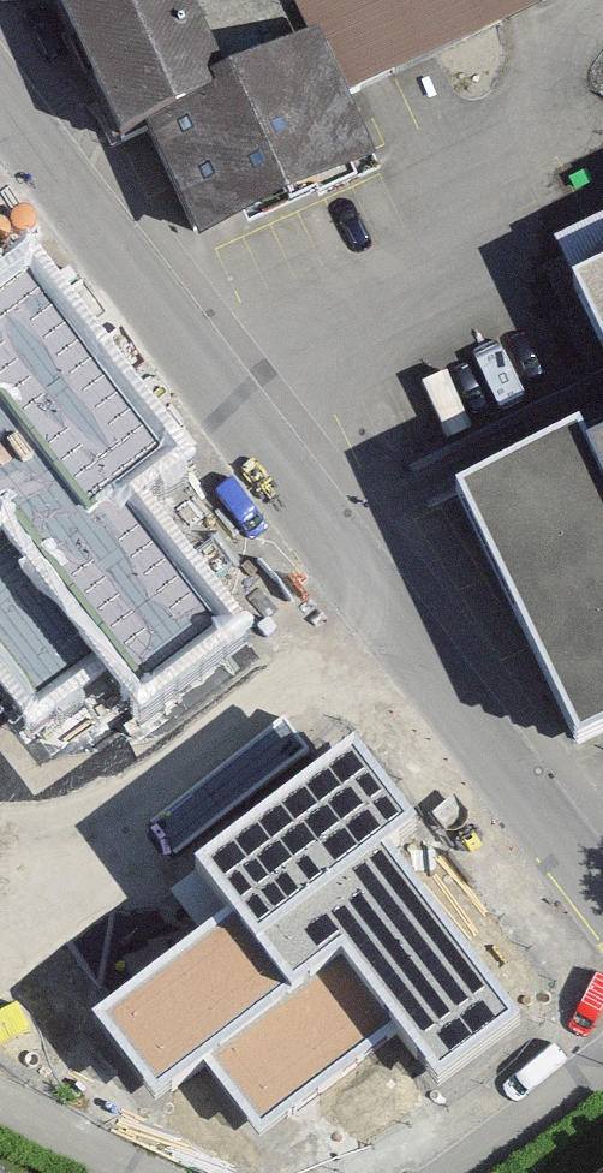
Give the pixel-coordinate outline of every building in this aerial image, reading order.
[(204,0),(56,0),(168,248),(372,157),(344,96),(315,31),(235,68),(204,0)] [(315,31),(344,96),(574,0),(297,0),(315,31)] [(559,238),(602,329),(602,217),(559,238)] [(0,261),(0,689),(32,733),(107,671),(141,706),(194,669),(254,622),(134,474),(186,436),(31,238),(0,261)] [(574,421),(453,480),(580,736),(602,724),(602,479),(574,421)] [(592,431),(602,454),(602,425),(592,431)] [(418,818),(354,736),(193,859),(226,903),(90,1007),(159,1096),(203,1063),(258,1135),(396,1030),(432,1076),(520,1010),(390,839),(418,818)]
